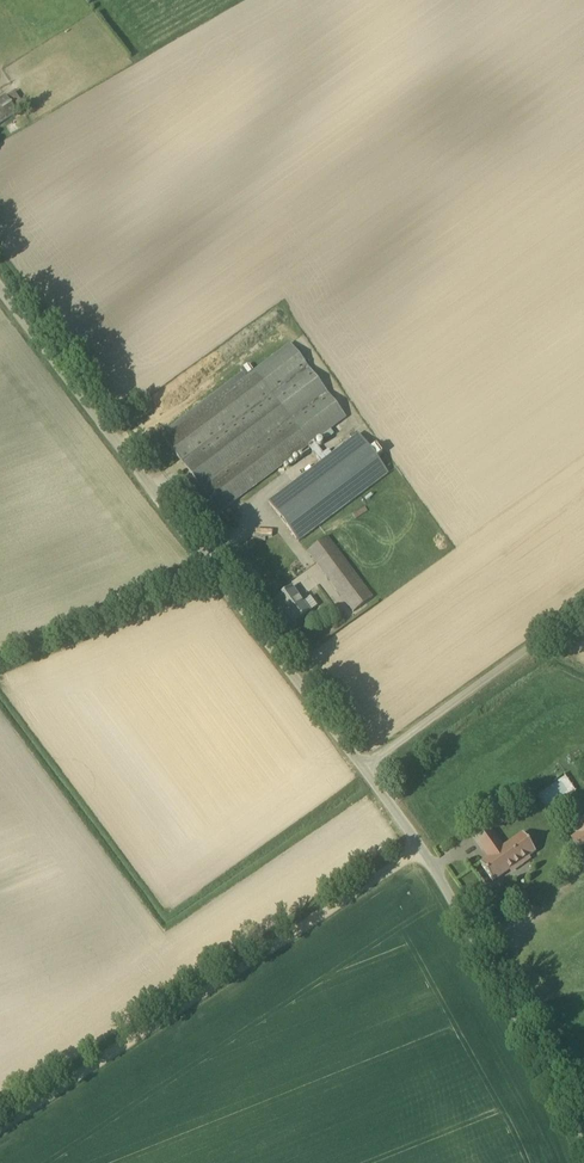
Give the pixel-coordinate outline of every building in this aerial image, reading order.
[(18,113),(16,111),(7,97),(6,95),(0,100),(0,124),(18,113)] [(377,447),(376,447),(375,447),(371,450),(359,434),(332,455),(329,450),(323,454),(314,441),(345,418),(290,345),(262,366),(254,372),(165,439),(221,512),(309,445),(322,462),(269,502),(299,542),(389,474),(377,458),(383,454),(377,447)] [(148,414),(153,410),(147,404),(143,408),(148,414)] [(353,612),(373,598),(327,536),(308,550),(353,612)] [(310,612),(292,588),(274,601),(282,611),(284,610),(294,624),(310,612)] [(545,806),(574,791),(566,776),(537,791),(545,806)] [(571,838),(581,853),(583,851),(583,819),(572,827),(577,834),(571,838)] [(483,851),(498,840),(487,824),(472,835),(483,851)] [(516,870),(524,864),(523,861),(536,852),(523,834),(481,864),(493,882),(514,867),(516,870)]
